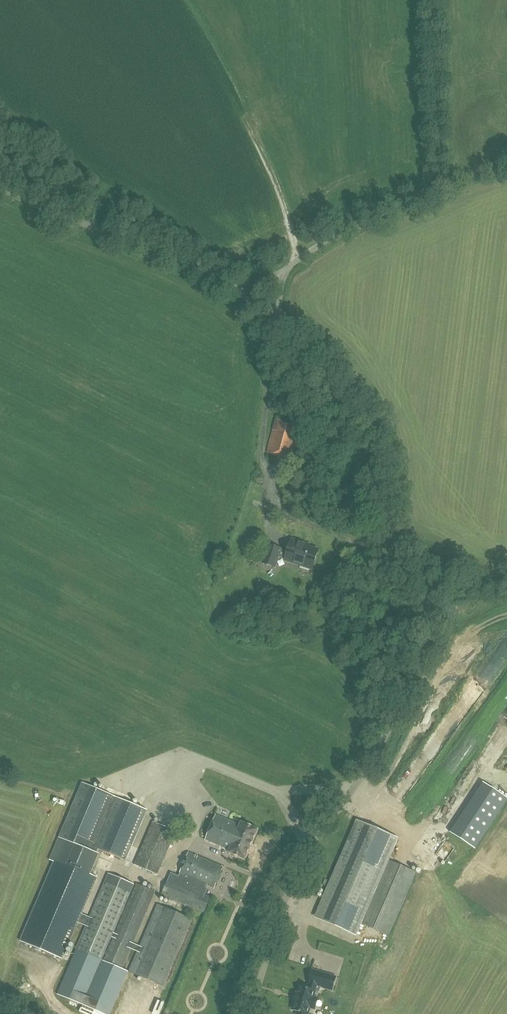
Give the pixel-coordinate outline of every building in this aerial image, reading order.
[(293,460),(302,426),(277,418),(267,453),(273,454),(293,460)] [(312,571),(313,568),(319,550),(309,547),(309,548),(302,546),(303,543),(292,539),(288,552),(281,550),(282,548),(268,544),(262,564),(276,568),(279,558),(284,560),(284,562),(312,571)] [(90,851),(113,795),(82,782),(59,838),(90,851)] [(116,797),(95,848),(126,861),(147,810),(116,797)] [(252,844),(258,828),(242,821),(240,825),(216,815),(206,839),(220,845),(225,833),(252,844)] [(398,838),(358,821),(317,917),(356,934),(362,922),(389,860),(398,838)] [(158,874),(176,832),(153,822),(135,865),(158,874)] [(225,833),(220,845),(230,849),(228,852),(245,859),(252,844),(225,833)] [(189,852),(179,873),(178,876),(172,873),(169,881),(204,896),(208,889),(207,888),(208,885),(214,888),(219,878),(223,868),(189,852)] [(55,859),(20,941),(63,959),(98,877),(55,859)] [(416,871),(389,860),(362,922),(389,934),(416,871)] [(135,884),(110,874),(77,950),(102,960),(135,884)] [(168,881),(163,895),(205,913),(210,898),(204,896),(168,881)] [(122,969),(155,892),(137,884),(104,961),(122,969)] [(164,987),(192,919),(157,904),(129,972),(164,987)] [(77,950),(58,994),(102,1013),(105,1013),(110,1013),(128,972),(122,969),(104,961),(102,960),(77,950)] [(321,987),(327,988),(331,975),(312,970),(308,983),(310,983),(308,988),(300,985),(297,994),(295,993),(293,1000),(295,1001),(292,1009),(298,1011),(297,1013),(308,1013),(315,991),(320,992),(321,987)]
